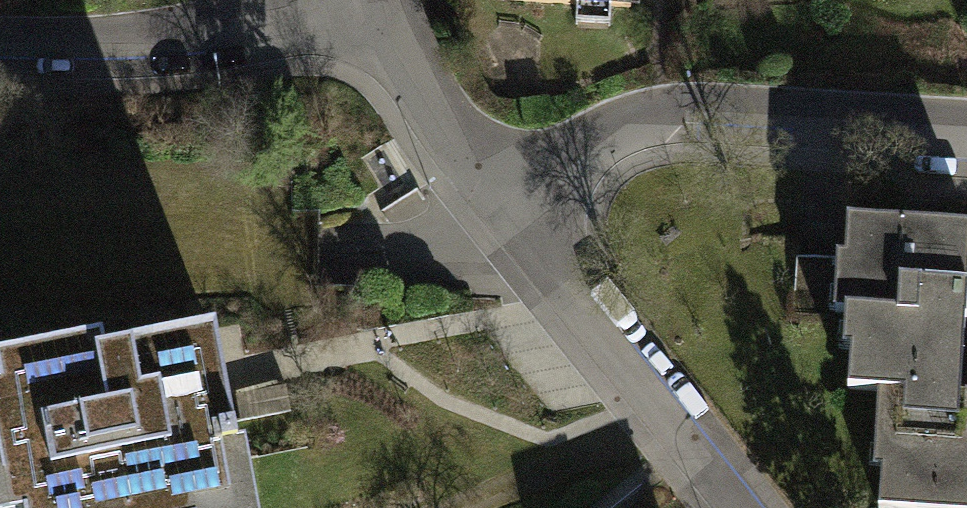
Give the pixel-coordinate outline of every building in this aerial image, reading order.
[(509,0),(630,8),(631,0),(509,0)] [(846,222),(844,261),(854,261),(851,313),(862,314),(860,351),(850,350),(848,391),(895,394),(891,470),(881,469),(878,507),(966,507),(966,393),(962,393),(966,307),(966,229),(846,222)] [(0,373),(0,405),(6,436),(0,437),(0,496),(16,493),(19,507),(234,507),(225,461),(237,459),(215,344),(124,361),(125,367),(105,371),(102,354),(0,373)]
